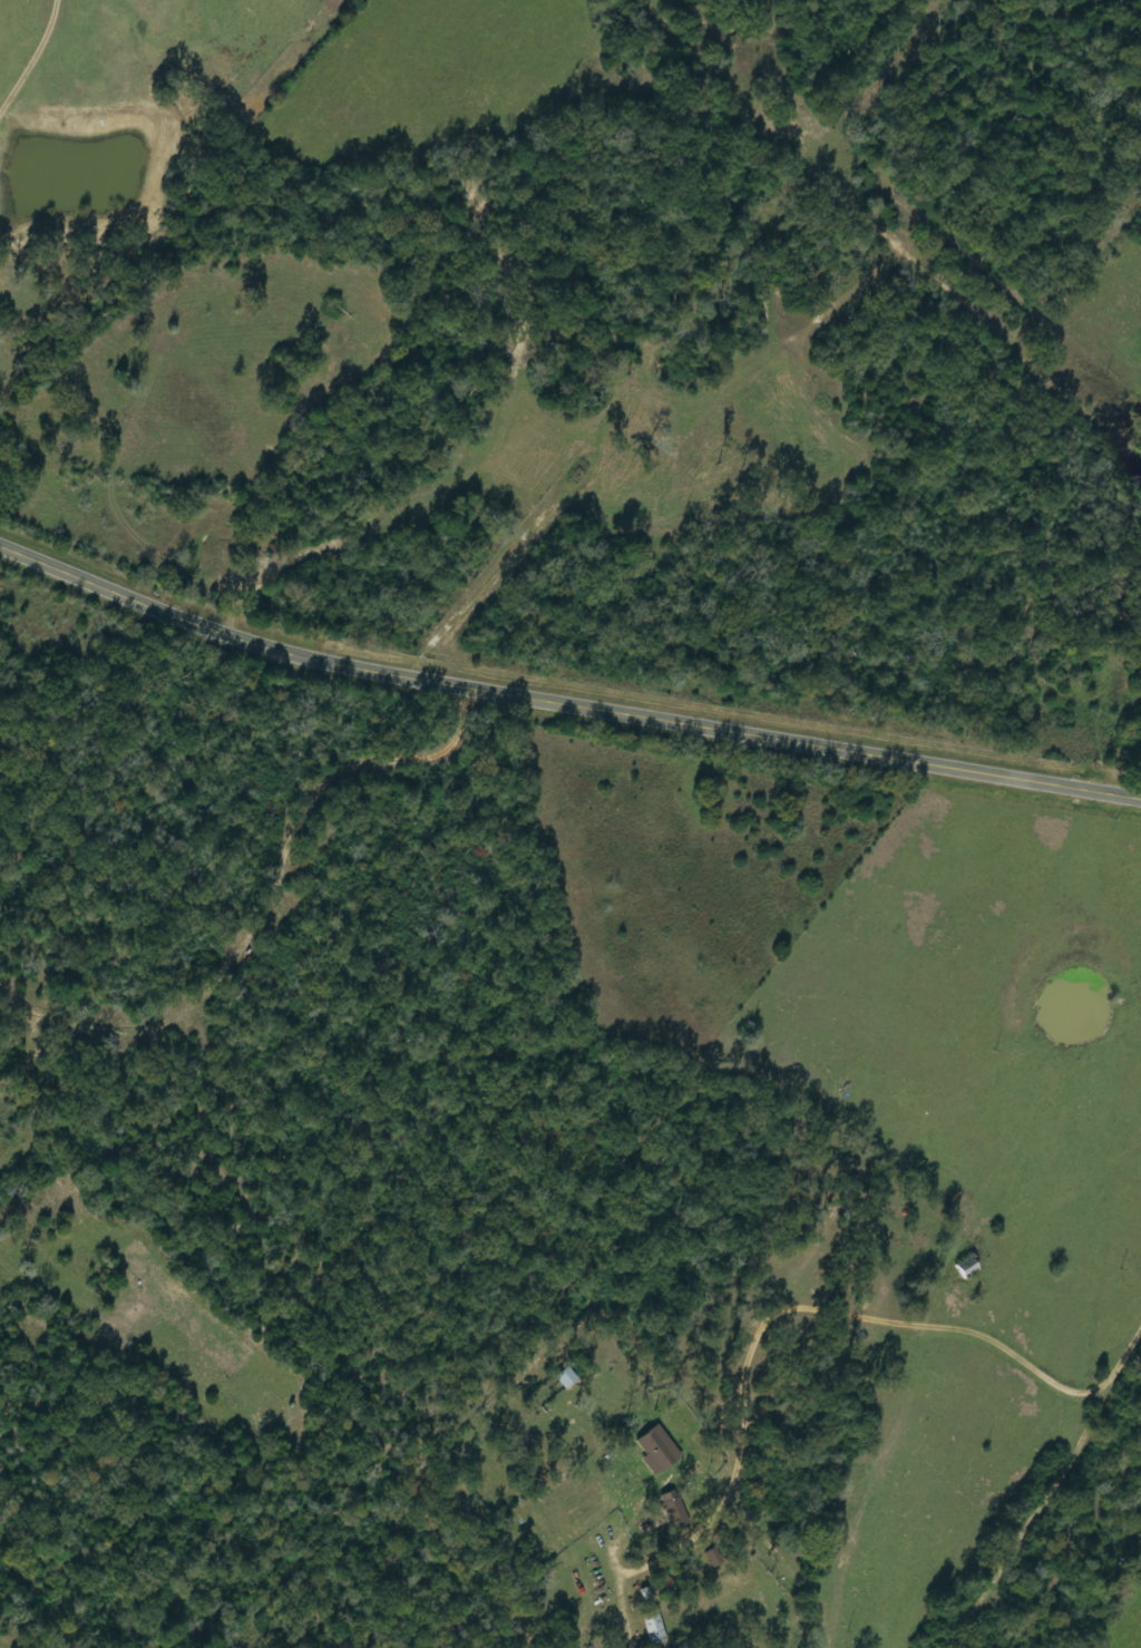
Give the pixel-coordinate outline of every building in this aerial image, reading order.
[(679,1455),(653,1423),(631,1441),(643,1455),(638,1459),(652,1476),(679,1455)] [(647,1645),(664,1640),(655,1611),(639,1615),(647,1645)]
